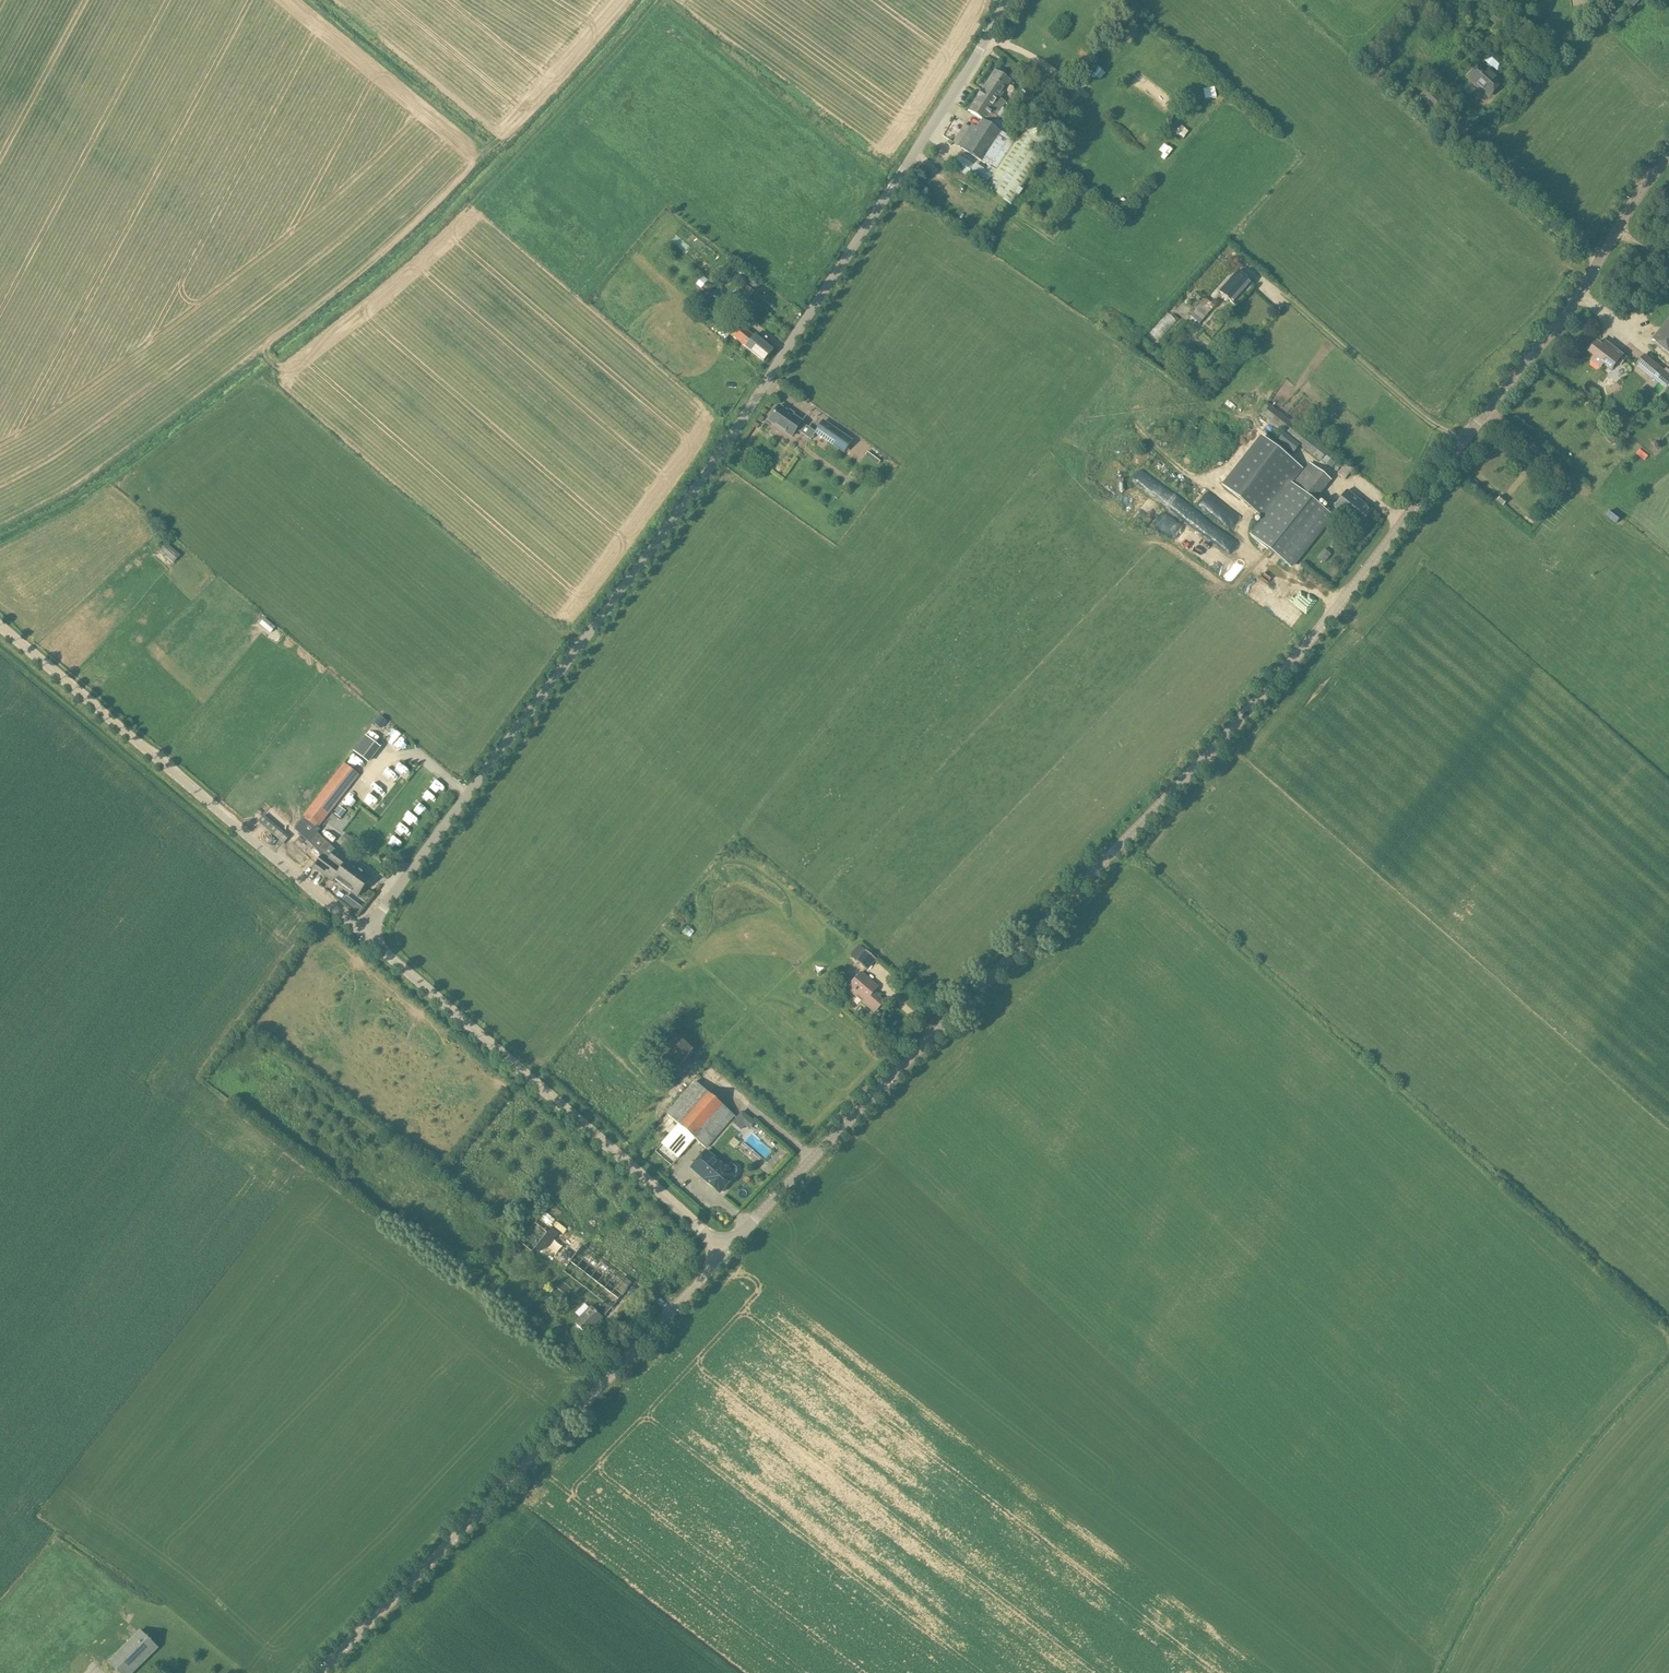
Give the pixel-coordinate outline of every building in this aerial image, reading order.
[(1604,11),(1618,24),(1641,0),(1615,0),(1604,11)] [(1497,11),(1490,19),(1500,28),(1508,20),(1497,11)] [(1506,63),(1493,51),(1484,61),(1487,64),(1486,66),(1481,62),(1473,70),(1472,69),(1467,75),(1468,77),(1467,78),(1488,97),(1503,81),(1496,75),(1506,63)] [(969,110),(985,121),(992,125),(1006,103),(1000,99),(1011,81),(995,70),(969,110)] [(1428,86),(1419,95),(1433,108),(1442,99),(1428,86)] [(971,126),(958,145),(990,166),(1010,137),(992,125),(985,121),(980,129),(972,124),(971,126)] [(953,165),(953,166),(986,187),(1012,204),(1054,141),(1027,124),(1016,141),(1010,137),(990,166),(986,172),(959,155),(953,165)] [(1253,283),(1238,270),(1220,291),(1234,304),(1253,283)] [(756,280),(752,285),(757,289),(761,284),(756,280)] [(707,282),(702,289),(708,294),(713,287),(707,282)] [(746,284),(729,304),(737,312),(754,292),(746,284)] [(1205,298),(1190,317),(1199,325),(1211,310),(1211,309),(1212,307),(1210,304),(1211,302),(1205,298)] [(1653,339),(1668,352),(1668,320),(1653,339)] [(725,324),(718,332),(727,339),(731,334),(746,347),(764,361),(774,348),(756,334),(755,336),(739,323),(732,331),(725,324)] [(1599,342),(1591,352),(1590,352),(1596,357),(1593,361),(1601,367),(1604,363),(1613,369),(1624,355),(1607,342),(1604,346),(1599,342)] [(1194,351),(1189,357),(1194,361),(1198,355),(1194,351)] [(1646,354),(1637,364),(1656,381),(1664,371),(1646,354)] [(791,436),(801,422),(779,406),(768,420),(791,436)] [(823,421),(816,432),(815,432),(843,452),(851,440),(823,421)] [(1612,427),(1604,436),(1613,443),(1620,434),(1623,431),(1615,423),(1612,427)] [(1284,435),(1279,441),(1294,453),(1299,447),(1284,435)] [(1223,486),(1262,517),(1301,468),(1262,437),(1223,486)] [(1331,459),(1327,465),(1332,468),(1336,463),(1331,459)] [(1332,514),(1315,501),(1331,480),(1310,462),(1252,535),(1292,566),(1332,514)] [(1348,463),(1339,474),(1346,479),(1355,469),(1348,463)] [(1132,481),(1162,501),(1170,489),(1140,470),(1132,481)] [(1372,510),(1347,490),(1334,506),(1352,520),(1348,524),(1356,530),(1372,510)] [(1501,495),(1497,499),(1503,505),(1507,500),(1501,495)] [(1140,513),(1153,521),(1159,511),(1146,503),(1140,513)] [(167,544),(160,552),(173,563),(181,555),(167,544)] [(265,618),(259,624),(271,633),(276,627),(265,618)] [(373,723),(381,729),(387,721),(379,715),(373,723)] [(398,729),(386,742),(397,751),(408,738),(398,729)] [(367,735),(354,752),(369,763),(381,747),(367,735)] [(304,817),(296,828),(324,856),(327,859),(365,887),(372,877),(335,850),(317,832),(320,829),(317,827),(328,813),(359,775),(345,764),(304,817)] [(425,788),(421,797),(433,803),(437,794),(425,788)] [(346,811),(341,807),(336,813),(341,817),(346,811)] [(410,812),(404,819),(410,825),(417,817),(410,812)] [(289,837),(263,815),(258,821),(284,843),(289,837)] [(322,854),(312,867),(333,882),(335,879),(358,896),(365,887),(327,859),(324,856),(322,854)] [(350,906),(358,912),(362,907),(354,901),(350,906)] [(866,950),(856,961),(867,970),(876,959),(866,950)] [(861,972),(848,988),(875,1011),(884,1001),(877,996),(878,995),(874,991),(878,987),(861,972)] [(673,1032),(649,1059),(669,1078),(694,1050),(673,1032)] [(679,1124),(655,1151),(671,1165),(695,1138),(706,1148),(734,1115),(696,1082),(668,1115),(679,1124)] [(734,1120),(743,1129),(747,1125),(751,1128),(757,1122),(745,1109),(734,1120)] [(725,1186),(734,1176),(734,1175),(737,1172),(737,1168),(734,1165),(730,1165),(727,1169),(707,1151),(692,1168),(708,1181),(708,1183),(710,1185),(712,1185),(720,1192),(721,1191),(723,1192),(726,1188),(725,1186)] [(546,1210),(522,1237),(533,1246),(557,1220),(546,1210)] [(564,1234),(568,1229),(558,1220),(554,1225),(564,1234)] [(535,1246),(543,1253),(561,1232),(554,1226),(535,1246)] [(550,1247),(557,1253),(563,1246),(556,1240),(550,1247)] [(604,1302),(596,1310),(591,1306),(575,1322),(587,1334),(603,1318),(603,1317),(612,1308),(632,1283),(583,1245),(563,1271),(604,1302)] [(109,1661),(120,1672),(132,1672),(158,1647),(141,1630),(109,1661)]
